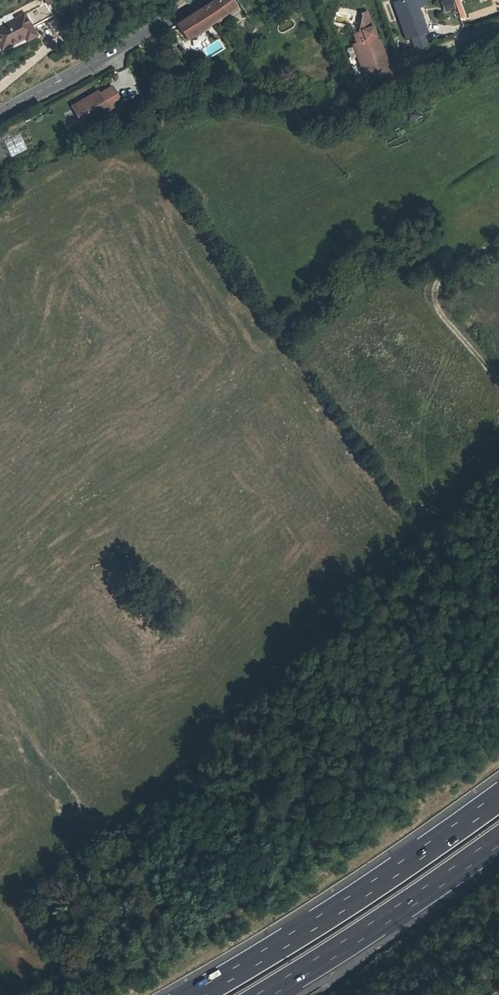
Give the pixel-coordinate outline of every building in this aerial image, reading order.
[(206,7),(216,21),(217,20),(237,8),(231,0),(216,0),(206,7)] [(412,38),(422,35),(428,33),(418,7),(416,0),(399,0),(393,2),(407,40),(412,38)] [(454,8),(451,0),(446,0),(442,1),(445,11),(454,8)] [(0,27),(0,47),(1,50),(25,37),(26,41),(36,36),(32,28),(53,17),(45,2),(0,27)] [(216,21),(206,7),(199,11),(177,25),(187,39),(197,33),(216,21)] [(358,59),(363,74),(366,73),(370,84),(393,75),(378,36),(376,37),(368,14),(362,16),(363,17),(359,33),(354,35),(357,43),(356,44),(361,58),(358,59)] [(426,45),(422,35),(412,38),(416,48),(426,45)] [(435,58),(437,62),(439,67),(443,65),(446,63),(441,54),(435,58)] [(414,67),(416,73),(417,76),(421,75),(428,73),(427,69),(425,64),(425,63),(414,67)] [(98,92),(72,107),(83,127),(109,111),(109,110),(113,108),(110,104),(119,98),(112,86),(99,94),(98,92)]
